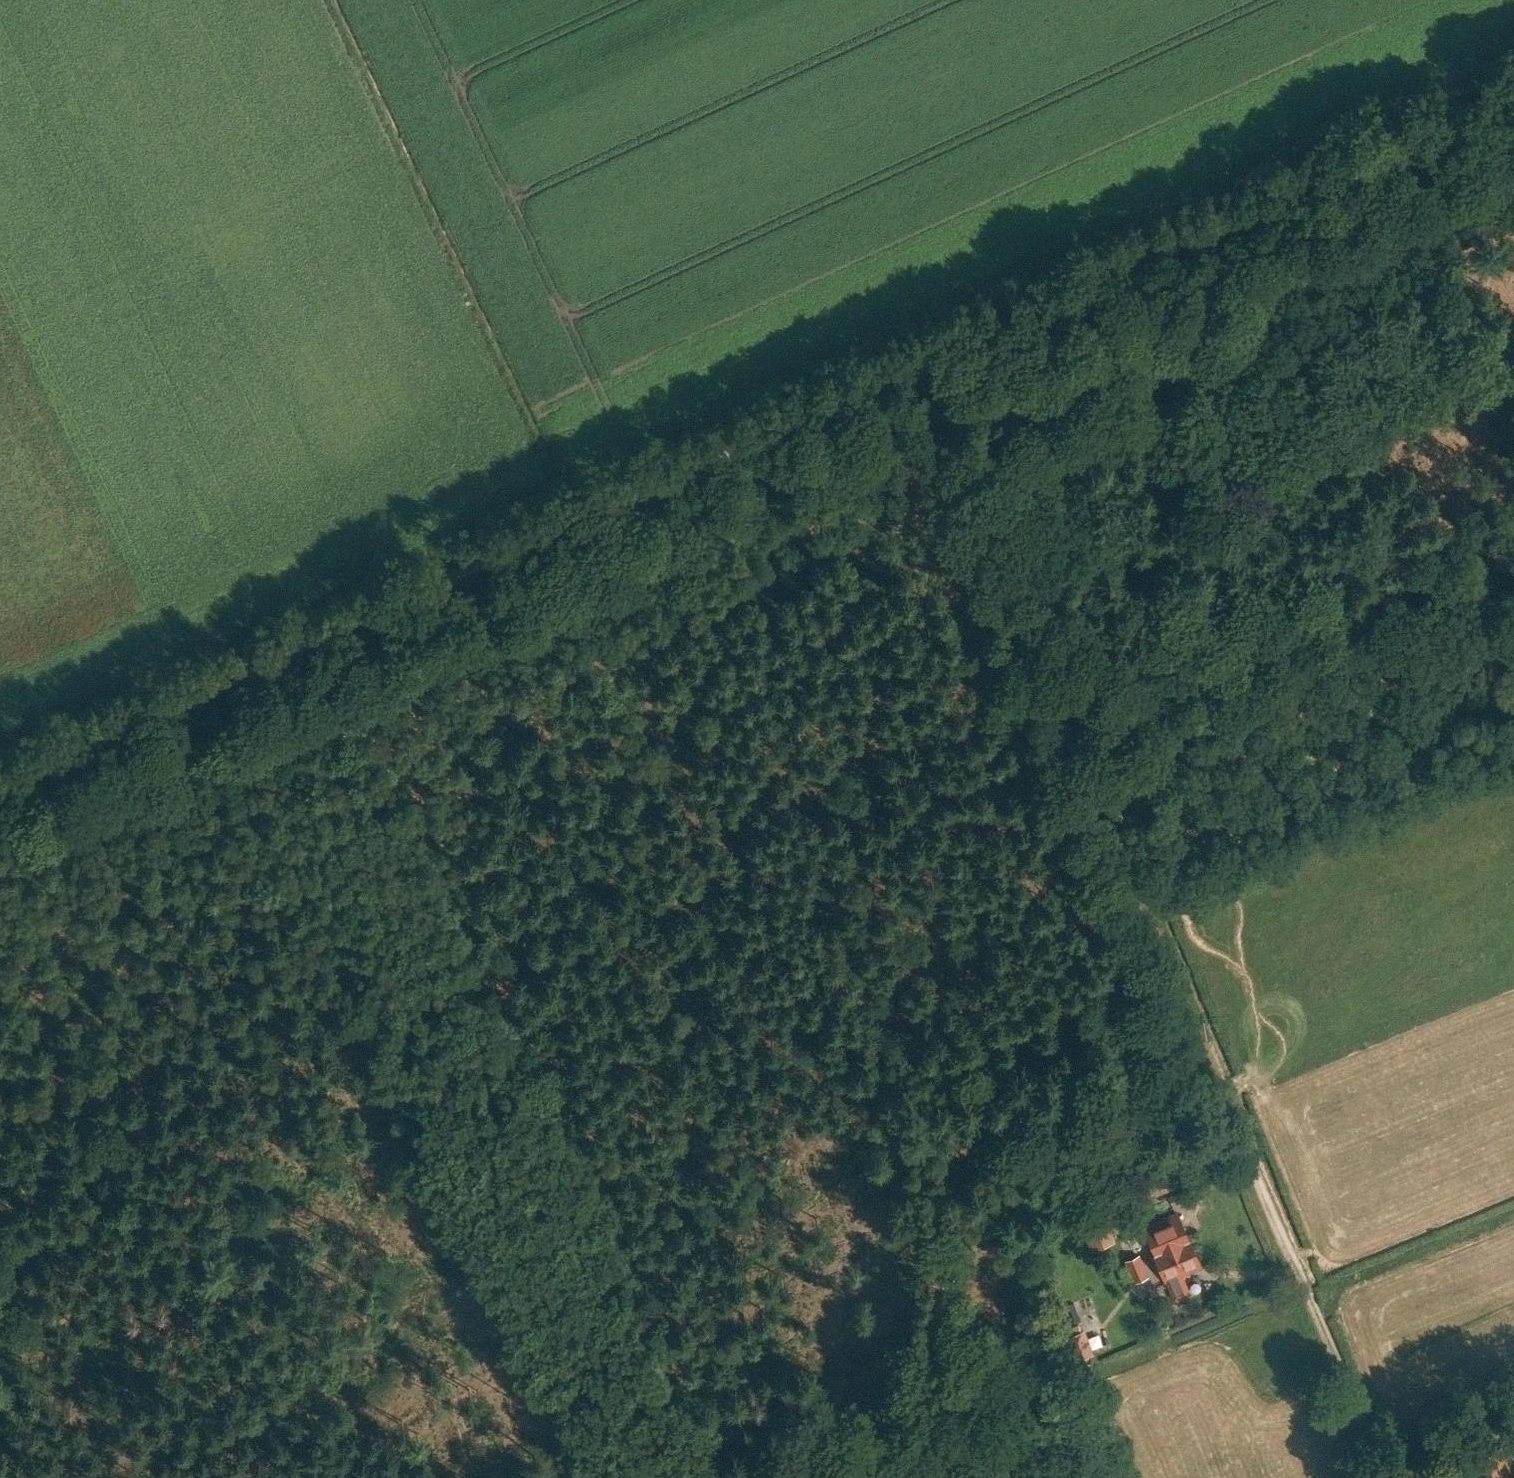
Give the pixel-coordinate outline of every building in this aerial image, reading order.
[(1113,1240),(1099,1204),(1076,1214),(1091,1249),(1113,1240)] [(1151,1248),(1165,1280),(1200,1265),(1186,1233),(1185,1234),(1175,1211),(1143,1225),(1152,1248),(1151,1248)] [(1150,1275),(1141,1253),(1126,1260),(1135,1281),(1150,1275)] [(1478,1477),(1513,1477),(1513,1440),(1470,1458),(1478,1477)]
